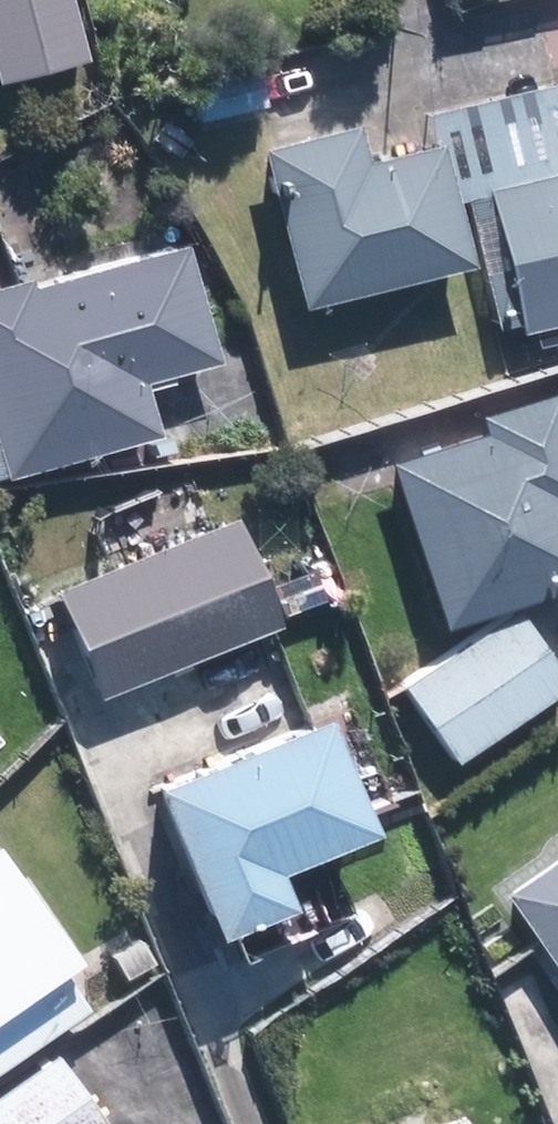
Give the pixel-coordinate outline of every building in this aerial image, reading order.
[(83,57),(69,0),(0,0),(0,78),(83,57)] [(259,57),(189,75),(199,114),(269,96),(259,57)] [(455,197),(490,188),(525,324),(557,316),(557,74),(429,107),(435,133),(364,151),(355,116),(259,140),(300,300),(471,257),(455,197)] [(0,278),(0,456),(4,470),(159,425),(144,373),(219,352),(186,236),(34,280),(31,270),(0,278)] [(483,421),(384,454),(440,621),(557,582),(557,388),(555,380),(478,406),(483,421)] [(279,616),(234,509),(54,584),(98,690),(279,616)] [(557,684),(557,662),(516,602),(403,681),(455,755),(557,684)] [(287,886),(273,853),(369,812),(322,701),(151,773),(212,918),(287,886)] [(68,968),(81,959),(0,841),(0,1059),(89,998),(68,968)] [(557,963),(557,850),(505,887),(557,963)] [(111,1123),(57,1047),(0,1087),(0,1123),(110,1123),(111,1123)]
